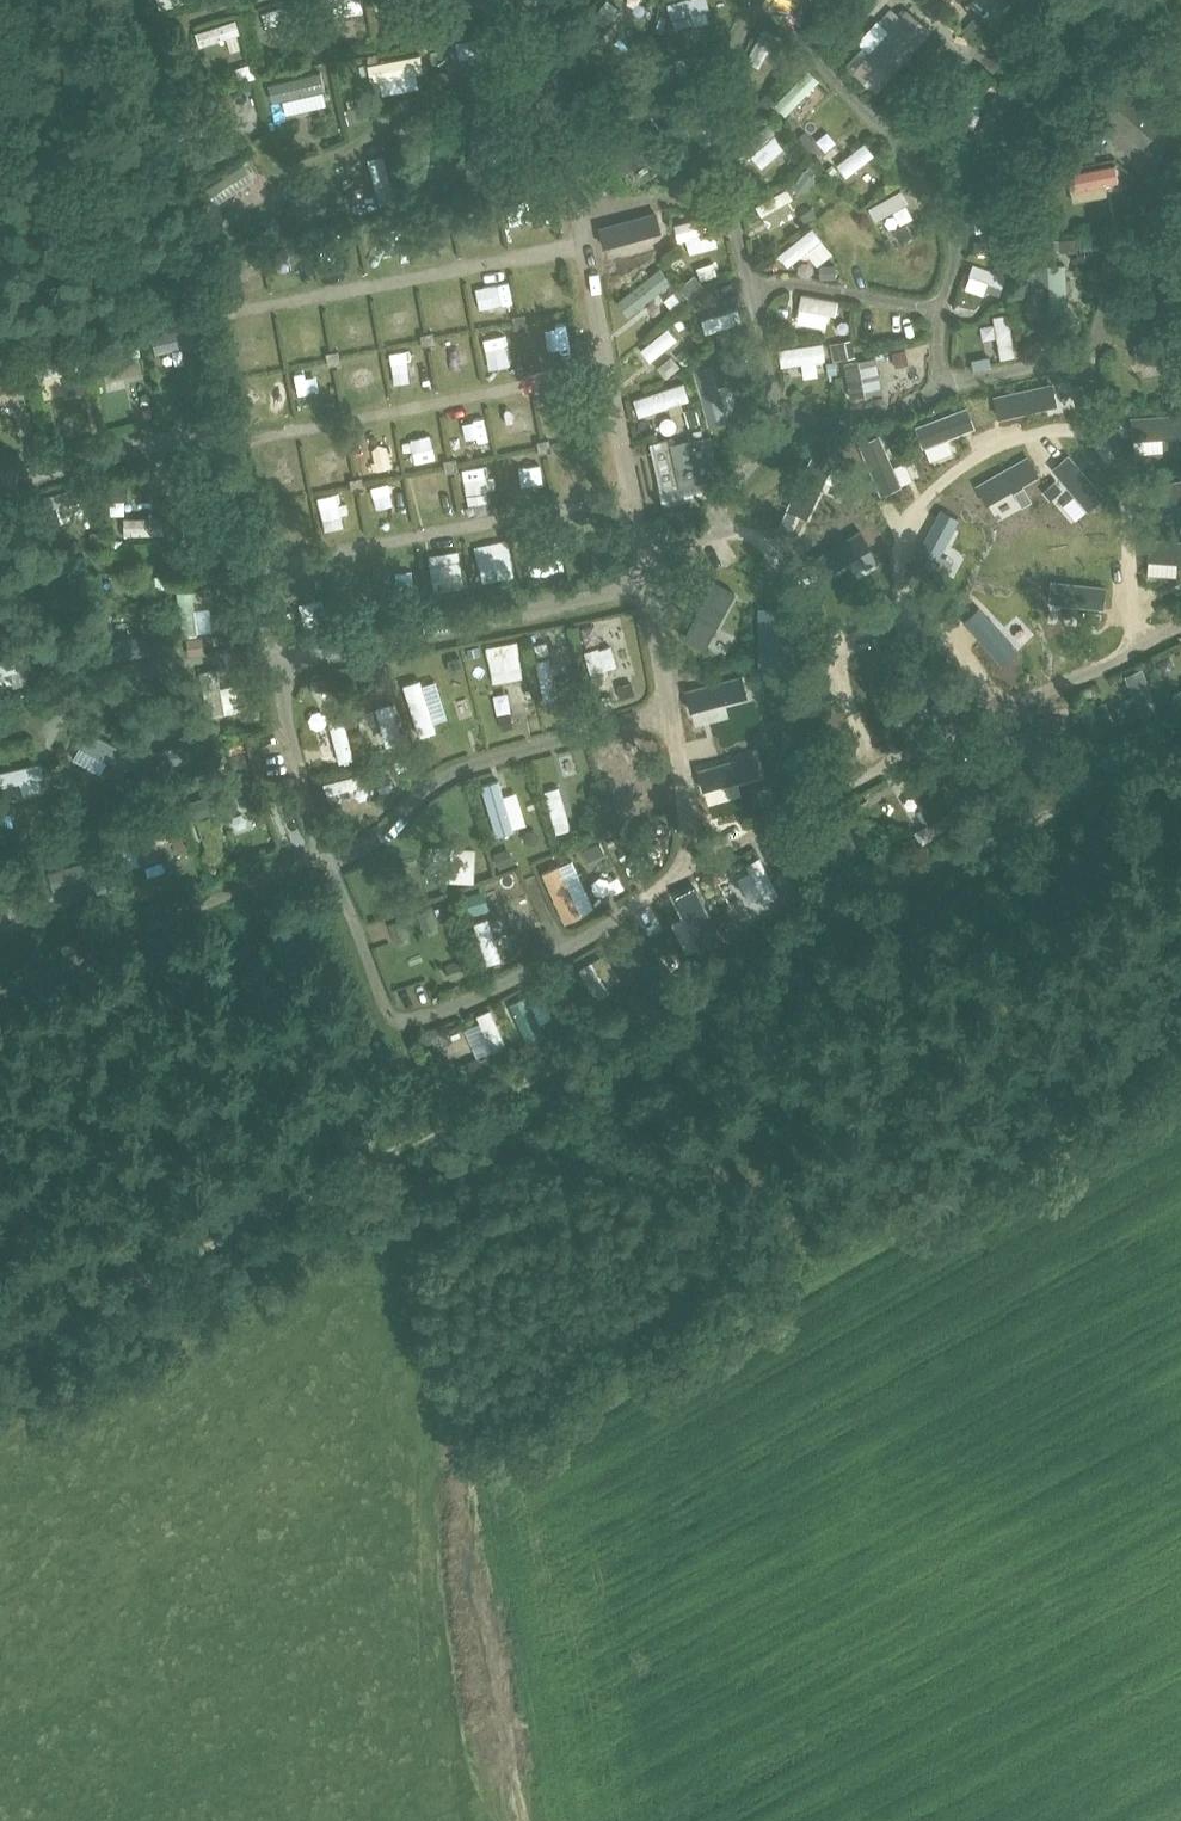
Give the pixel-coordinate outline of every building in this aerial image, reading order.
[(160,10),(175,7),(175,5),(173,0),(158,0),(160,10)] [(575,38),(590,50),(623,10),(610,0),(606,0),(575,38)] [(667,3),(672,20),(690,14),(705,10),(710,9),(708,0),(678,0),(667,3)] [(494,2),(440,11),(444,30),(500,21),(497,1),(494,2)] [(300,3),(263,14),(267,28),(282,24),(305,17),(300,3)] [(877,91),(929,32),(906,11),(899,18),(890,10),(880,22),(889,30),(868,53),(863,48),(848,65),(877,91)] [(236,20),(196,34),(200,47),(240,33),(236,20)] [(763,30),(747,59),(761,66),(767,54),(772,45),(776,37),(763,30)] [(508,33),(457,42),(459,59),(511,50),(508,33)] [(708,54),(674,61),(676,72),(693,69),(701,67),(711,65),(708,54)] [(422,55),(369,65),(372,82),(381,80),(417,74),(425,72),(422,55)] [(809,69),(775,104),(786,114),(819,80),(809,69)] [(321,72),(268,85),(272,102),(283,99),(323,90),(325,90),(321,72)] [(1022,104),(999,131),(1015,145),(1053,102),(1019,72),(1004,89),(1022,104)] [(1143,145),(1162,125),(1126,92),(1097,124),(1109,134),(1108,135),(1140,164),(1151,153),(1143,145)] [(816,105),(804,116),(828,142),(840,132),(816,105)] [(770,122),(741,148),(749,156),(778,130),(770,122)] [(643,123),(605,150),(614,162),(616,161),(647,139),(652,136),(643,123)] [(230,136),(181,155),(187,172),(237,153),(230,136)] [(865,142),(838,164),(847,175),(874,153),(865,142)] [(384,158),(368,163),(381,208),(396,204),(384,158)] [(1115,166),(1068,175),(1072,192),(1105,185),(1119,182),(1115,166)] [(244,167),(197,198),(207,213),(254,183),(244,167)] [(787,189),(757,207),(762,217),(763,217),(789,202),(793,200),(787,189)] [(901,191),(868,210),(875,222),(908,203),(901,191)] [(651,213),(620,234),(627,246),(637,239),(645,234),(659,225),(651,213)] [(709,214),(675,224),(679,240),(685,238),(713,230),(709,214)] [(812,229),(779,256),(788,267),(807,253),(822,241),(812,229)] [(724,245),(707,252),(712,264),(729,258),(724,245)] [(983,245),(978,259),(1015,272),(1019,258),(983,245)] [(973,262),(969,273),(971,274),(989,281),(1003,286),(1007,275),(973,262)] [(1065,264),(1048,265),(1049,284),(1051,320),(1069,319),(1065,264)] [(661,267),(619,300),(629,314),(671,280),(661,267)] [(745,303),(733,288),(723,296),(714,284),(702,293),(722,320),(745,303)] [(421,310),(433,306),(427,287),(416,290),(421,310)] [(803,295),(800,309),(837,316),(839,302),(803,295)] [(704,299),(694,307),(714,332),(724,324),(704,299)] [(1008,316),(994,319),(1001,359),(1016,357),(1008,316)] [(796,334),(800,346),(837,336),(834,324),(796,334)] [(191,327),(153,335),(157,353),(195,345),(191,327)] [(478,346),(477,327),(450,328),(451,347),(478,346)] [(668,327),(641,349),(650,360),(677,339),(668,327)] [(400,337),(404,360),(426,356),(422,333),(400,337)] [(1134,344),(1137,361),(1152,359),(1180,355),(1180,336),(1134,344)] [(852,338),(830,342),(834,359),(855,355),(852,338)] [(823,343),(779,350),(782,367),(826,360),(823,343)] [(79,352),(37,362),(41,378),(64,373),(83,368),(79,352)] [(859,360),(844,363),(851,397),(866,394),(859,360)] [(713,365),(695,370),(710,424),(728,419),(728,418),(719,387),(713,365)] [(0,373),(0,388),(18,384),(15,370),(0,373)] [(1053,381),(994,395),(999,417),(1058,403),(1053,381)] [(684,383),(634,399),(640,415),(669,405),(680,402),(689,399),(684,383)] [(967,406),(916,426),(924,446),(926,445),(948,437),(975,426),(967,406)] [(1131,417),(1133,439),(1135,439),(1163,437),(1180,436),(1180,414),(1131,417)] [(880,434),(860,443),(882,493),(902,485),(901,483),(894,465),(880,434)] [(679,486),(719,477),(710,436),(671,444),(679,486)] [(1069,454),(1052,468),(1088,510),(1105,496),(1069,454)] [(812,455),(787,508),(809,517),(826,481),(833,466),(833,465),(812,455)] [(1028,456),(976,486),(987,503),(1038,474),(1028,456)] [(1150,485),(1154,508),(1180,504),(1180,481),(1150,485)] [(84,485),(44,497),(47,510),(57,507),(80,501),(88,498),(84,485)] [(156,498),(155,515),(171,516),(171,499),(156,498)] [(942,508),(917,555),(934,564),(960,517),(942,508)] [(125,517),(125,533),(164,533),(164,517),(125,517)] [(735,546),(752,536),(745,524),(728,535),(735,546)] [(860,528),(817,555),(827,571),(870,544),(860,528)] [(1149,563),(1178,565),(1180,565),(1180,541),(1150,539),(1149,563)] [(561,563),(582,557),(578,543),(557,549),(561,563)] [(1003,584),(1006,599),(1046,593),(1044,578),(1003,584)] [(715,581),(683,637),(703,648),(735,592),(715,581)] [(1052,581),(1050,604),(1105,610),(1108,588),(1052,581)] [(192,587),(177,588),(183,637),(197,635),(197,633),(194,609),(192,587)] [(980,606),(965,620),(1003,661),(1018,647),(980,606)] [(778,608),(757,609),(758,672),(779,672),(778,608)] [(627,627),(615,630),(620,652),(632,649),(627,627)] [(150,634),(99,643),(102,661),(153,652),(150,634)] [(598,647),(584,651),(593,679),(607,675),(598,647)] [(884,648),(863,654),(876,707),(898,701),(884,648)] [(0,659),(0,674),(11,671),(29,667),(32,666),(29,652),(0,659)] [(549,658),(535,661),(545,702),(559,698),(549,658)] [(932,660),(916,666),(932,711),(948,705),(932,660)] [(1143,668),(1126,676),(1145,721),(1162,713),(1143,668)] [(217,669),(201,672),(209,717),(225,715),(224,713),(220,688),(217,669)] [(743,675),(687,690),(693,710),(748,695),(743,675)] [(513,698),(527,693),(521,678),(508,683),(513,698)] [(421,680),(405,685),(421,735),(437,730),(434,722),(423,685),(421,680)] [(391,703),(376,707),(386,745),(402,741),(391,703)] [(1092,732),(1109,724),(1101,706),(1084,714),(1092,732)] [(342,713),(327,716),(338,761),(353,757),(342,713)] [(825,722),(782,763),(797,778),(839,737),(825,722)] [(82,728),(74,742),(80,746),(107,761),(124,770),(133,755),(82,728)] [(754,752),(698,767),(704,788),(759,772),(754,752)] [(504,790),(516,786),(507,763),(496,767),(504,790)] [(0,773),(0,778),(2,787),(20,783),(39,778),(43,778),(40,764),(0,773)] [(359,775),(324,784),(327,795),(362,786),(359,775)] [(499,780),(481,786),(497,837),(515,832),(514,829),(504,796),(499,780)] [(234,785),(187,802),(193,819),(197,818),(218,811),(240,803),(234,785)] [(559,787),(545,791),(557,833),(572,829),(559,787)] [(924,788),(912,794),(929,824),(940,817),(924,788)] [(166,815),(125,830),(131,847),(173,832),(166,815)] [(453,861),(494,862),(494,827),(453,827),(453,861)] [(588,862),(605,855),(599,843),(583,850),(588,862)] [(98,857),(49,872),(54,889),(78,881),(103,874),(98,857)] [(759,858),(746,865),(750,872),(762,895),(766,902),(779,895),(759,858)] [(560,866),(543,874),(566,924),(583,916),(582,914),(560,866)] [(695,886),(678,895),(703,945),(721,937),(695,886)] [(505,896),(491,901),(506,945),(520,940),(505,896)] [(488,919),(474,923),(487,963),(501,959),(488,919)] [(592,962),(580,969),(599,1000),(612,992),(608,987),(592,962)] [(540,981),(528,986),(541,1015),(553,1010),(540,981)] [(527,997),(511,1004),(528,1044),(545,1036),(540,1024),(528,998),(527,997)] [(491,1010),(477,1016),(480,1022),(493,1050),(495,1054),(508,1048),(491,1010)]
